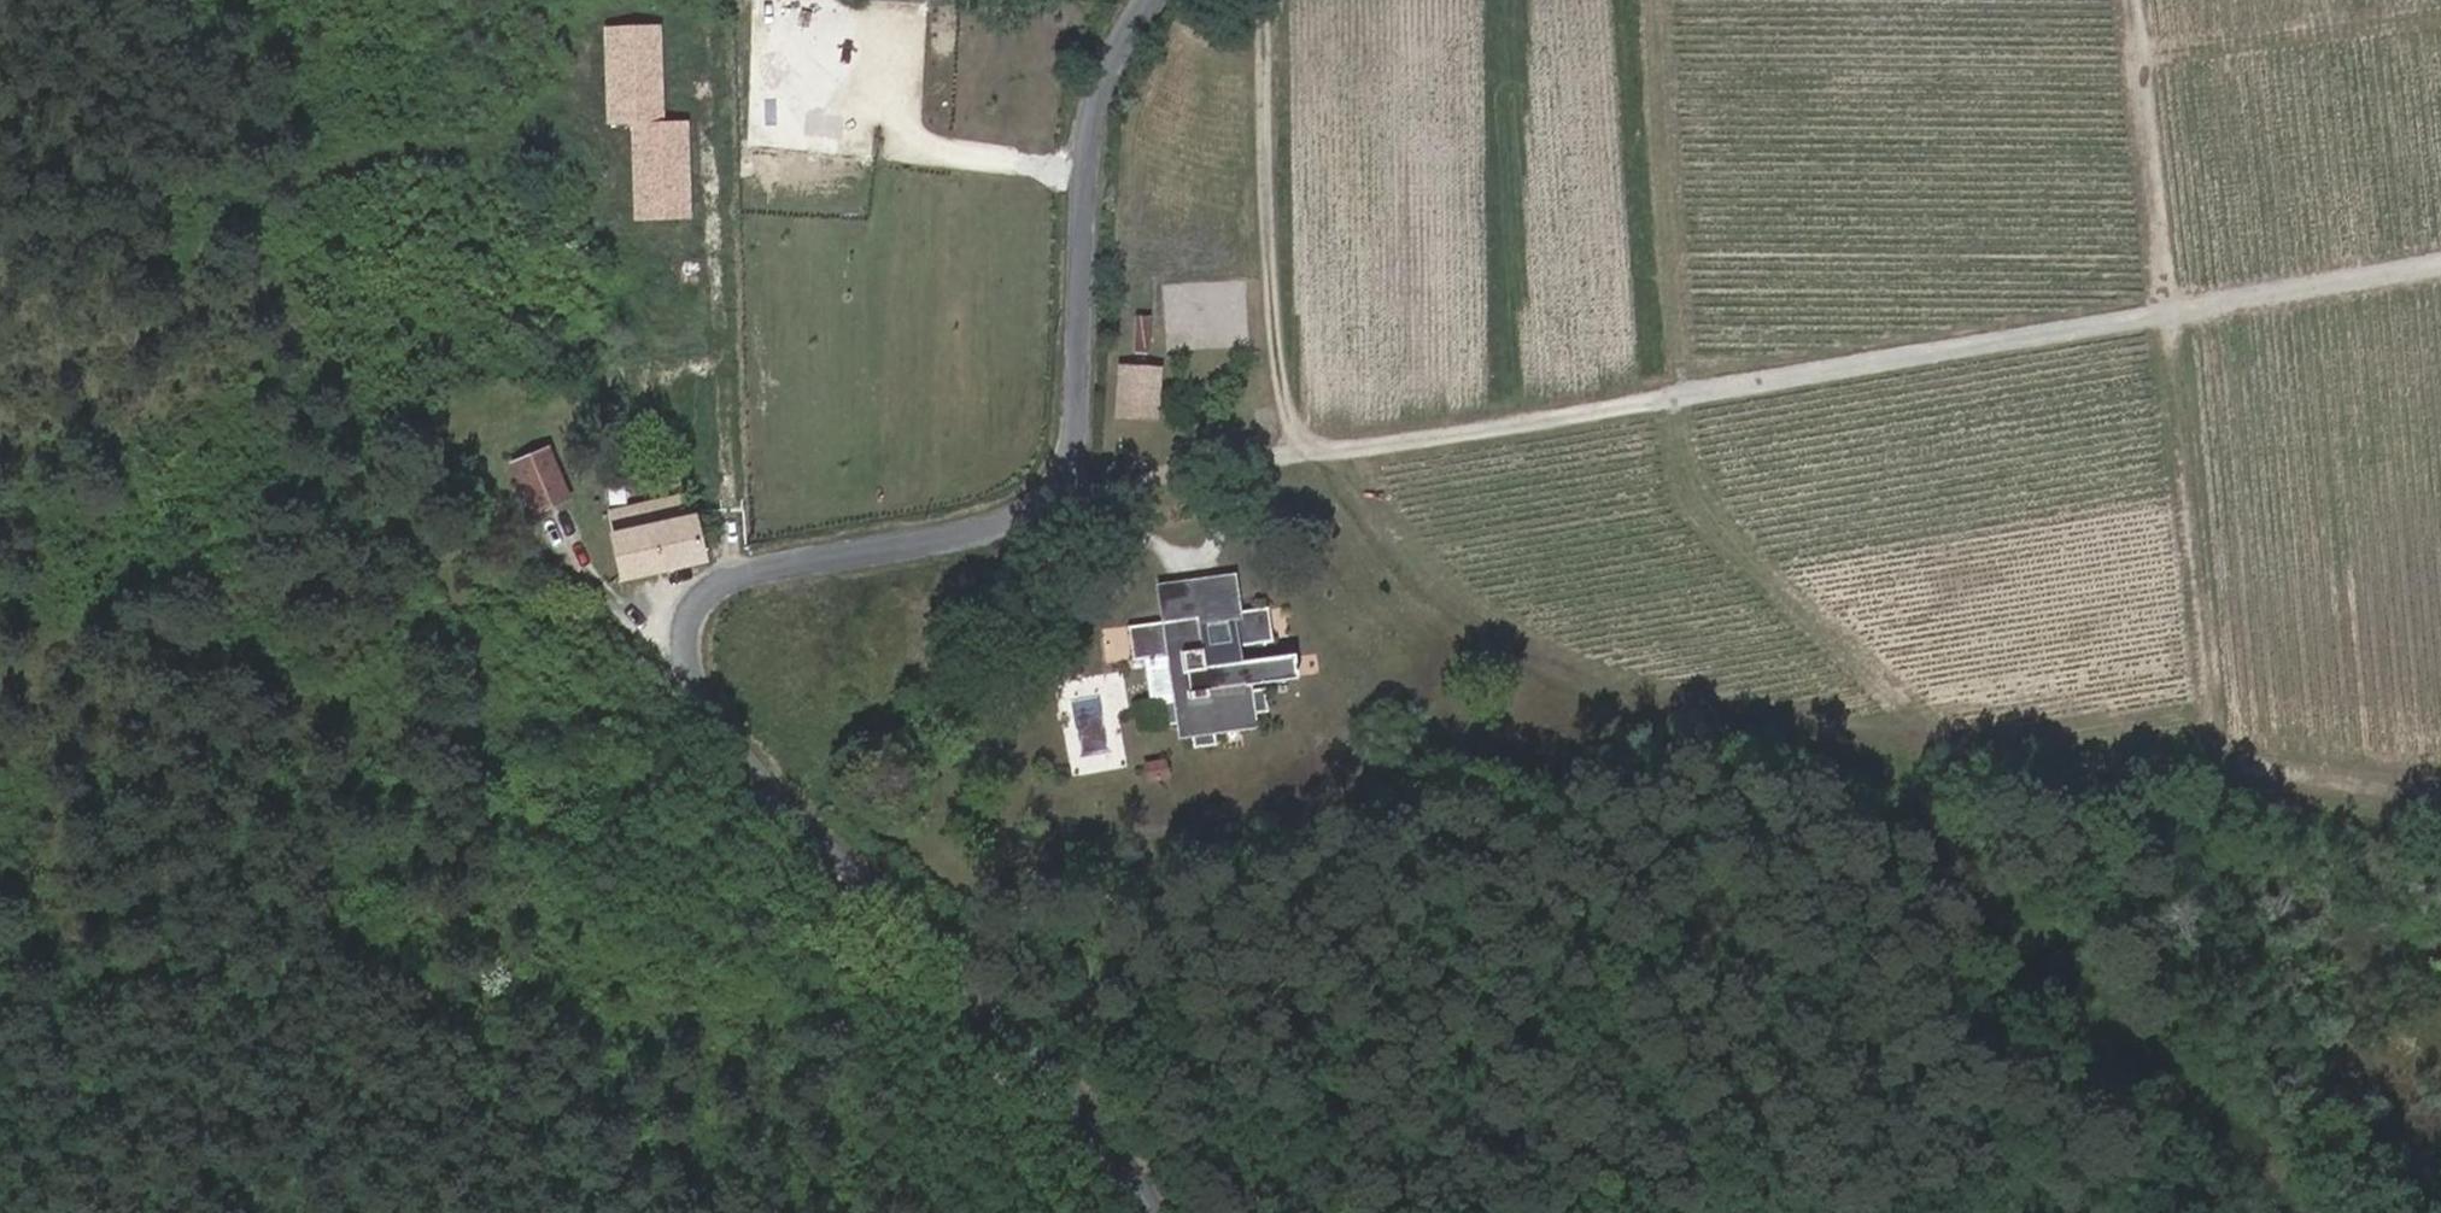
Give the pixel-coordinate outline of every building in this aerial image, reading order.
[(634,121),(634,216),(692,216),(692,117),(665,117),(665,21),(606,21),(606,121),(634,121)] [(1119,359),(1116,414),(1160,417),(1164,362),(1119,359)] [(548,441),(517,451),(533,499),(564,490),(548,441)] [(517,503),(533,499),(517,451),(503,455),(517,503)] [(693,551),(684,491),(607,505),(615,566),(693,551)] [(1149,572),(1158,601),(1159,605),(1161,616),(1167,615),(1163,599),(1176,596),(1187,593),(1194,591),(1195,597),(1212,593),(1213,593),(1213,589),(1211,584),(1217,583),(1209,556),(1149,572)] [(1254,572),(1217,583),(1211,584),(1213,589),(1213,593),(1212,593),(1195,597),(1194,591),(1187,593),(1176,596),(1163,599),(1167,615),(1161,616),(1159,605),(1158,601),(1117,613),(1125,646),(1138,644),(1150,686),(1160,684),(1166,705),(1186,702),(1187,707),(1195,705),(1200,724),(1223,719),(1218,699),(1252,690),(1250,682),(1270,678),(1263,653),(1243,659),(1243,654),(1293,640),(1287,616),(1235,630),(1231,614),(1264,607),(1254,572)] [(1175,741),(1156,746),(1160,762),(1178,757),(1175,741)]
